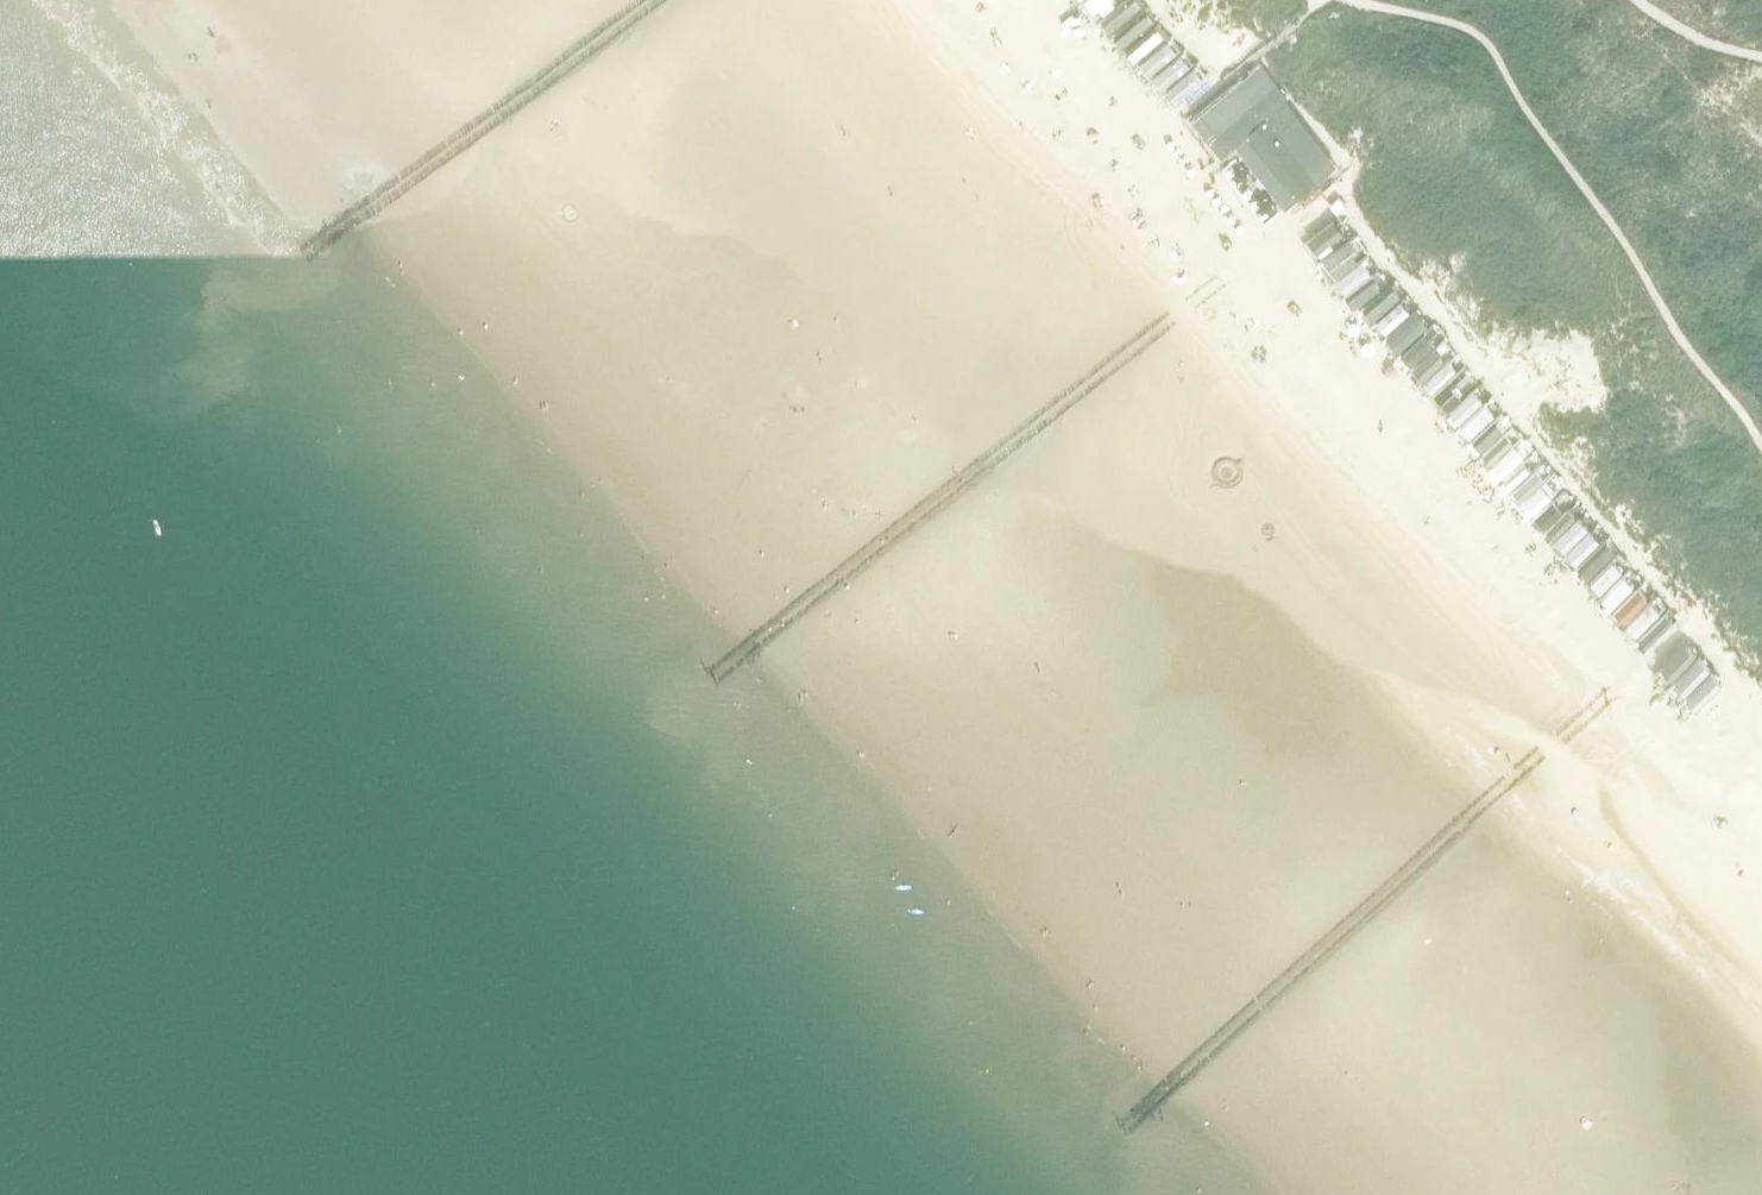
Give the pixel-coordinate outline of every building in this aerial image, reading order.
[(1331,166),(1281,103),(1288,98),(1259,63),(1194,115),(1222,151),(1248,131),(1297,193),(1331,166)]
